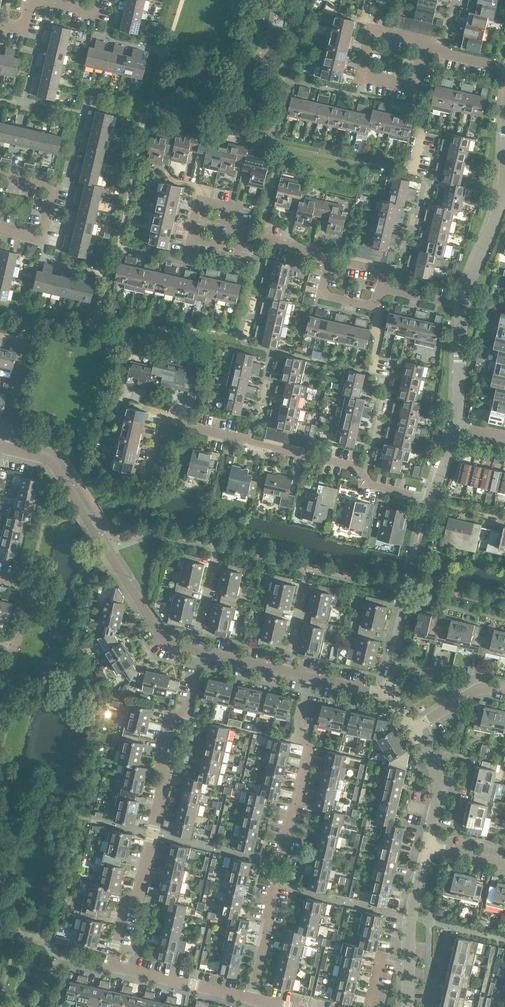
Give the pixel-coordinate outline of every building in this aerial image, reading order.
[(125,6),(142,10),(144,0),(126,0),(125,6)] [(438,0),(419,0),(417,7),(435,12),(438,0)] [(497,6),(478,2),(470,0),(469,0),(468,5),(474,7),(474,6),(477,7),(475,13),(495,18),(497,6)] [(139,21),(142,10),(125,6),(123,13),(120,13),(121,11),(116,10),(115,16),(142,23),(142,21),(139,21)] [(433,23),(435,12),(417,7),(415,19),(417,20),(423,21),(429,22),(433,23)] [(494,18),(495,18),(475,13),(470,12),(461,10),(459,16),(465,17),(466,16),(468,17),(467,24),(486,28),(488,17),(494,18)] [(142,24),(142,23),(115,16),(114,22),(118,23),(118,22),(121,22),(119,30),(136,34),(139,23),(142,24)] [(336,16),(333,27),(352,31),(352,30),(352,27),(353,28),(355,21),(336,16)] [(408,30),(411,18),(405,17),(402,29),(408,30)] [(417,20),(415,19),(411,18),(408,30),(414,31),(417,20)] [(420,33),(423,21),(417,20),(414,31),(420,33)] [(426,34),(429,22),(423,21),(420,33),(426,34)] [(432,35),(434,24),(433,23),(429,22),(426,34),(432,35)] [(483,40),(486,28),(467,24),(458,22),(457,27),(462,29),(463,28),(466,29),(464,36),(483,40)] [(438,37),(441,25),(436,24),(434,24),(432,35),(438,37)] [(53,25),(51,33),(49,32),(49,31),(44,30),(43,36),(70,42),(70,40),(67,40),(70,29),(53,25)] [(352,32),(352,31),(333,27),(331,36),(350,41),(352,35),(351,34),(351,31),(352,32)] [(480,52),(483,40),(464,36),(455,33),(455,34),(453,33),(452,38),(454,39),(460,40),(463,41),(461,48),(480,52)] [(70,43),(70,42),(43,36),(42,41),(46,43),(46,41),(49,42),(47,49),(64,53),(67,42),(70,43)] [(348,47),(350,41),(331,36),(328,36),(325,46),(329,46),(348,51),(348,50),(347,50),(348,47)] [(94,67),(100,41),(95,40),(93,48),(88,47),(84,65),(94,67)] [(103,70),(107,51),(103,50),(105,42),(100,41),(94,67),(103,70)] [(112,72),(119,45),(114,44),(112,52),(107,51),(103,70),(112,72)] [(122,74),(126,55),(122,54),(123,46),(119,45),(112,72),(122,74)] [(348,51),(329,46),(326,57),(345,61),(347,55),(346,54),(347,51),(348,51)] [(10,48),(6,47),(4,55),(0,54),(0,74),(4,74),(10,48)] [(15,49),(10,48),(4,74),(14,77),(18,58),(13,57),(15,49)] [(131,76),(137,49),(133,48),(131,57),(126,55),(122,74),(131,76)] [(62,63),(64,53),(47,49),(46,56),(43,55),(43,54),(39,53),(38,59),(64,65),(65,64),(62,63)] [(142,51),(137,49),(131,76),(141,79),(145,60),(140,59),(142,51)] [(344,67),(345,61),(326,57),(324,66),(343,71),(343,70),(342,70),(343,67),(344,67)] [(64,66),(64,65),(38,59),(36,65),(41,66),(41,65),(44,65),(42,72),(59,76),(61,66),(64,66)] [(305,62),(303,68),(311,70),(313,64),(307,62),(305,62)] [(343,71),(324,66),(322,77),(341,81),(342,74),(341,74),(342,71),(343,71)] [(56,87),(59,76),(42,72),(40,80),(38,79),(38,78),(33,77),(32,82),(59,89),(59,87),(56,87)] [(441,111),(449,79),(443,78),(442,84),(443,84),(442,87),(436,86),(431,108),(441,111)] [(452,111),(457,90),(451,89),(452,86),(453,86),(454,81),(455,81),(449,79),(441,111),(451,113),(452,111)] [(59,90),(59,89),(32,82),(31,88),(35,89),(35,88),(38,89),(36,96),(53,100),(56,89),(59,90)] [(462,111),(469,84),(463,83),(462,88),(462,89),(462,91),(457,90),(452,111),(453,112),(454,109),(462,111)] [(472,116),(476,95),(471,94),(472,91),(473,91),(474,85),(474,86),(474,85),(469,84),(462,111),(471,113),(470,116),(472,116)] [(481,96),(476,95),(472,116),(473,116),(474,113),(483,115),(484,111),(484,109),(489,88),(483,87),(483,88),(482,93),(481,96)] [(298,117),(305,90),(299,89),(298,95),(298,98),(292,97),(287,118),(289,118),(290,115),(298,117)] [(308,122),(313,101),(307,100),(308,97),(309,98),(310,92),(305,90),(298,117),(307,119),(306,122),(308,122)] [(318,122),(325,95),(319,94),(318,100),(318,103),(313,101),(308,122),(309,123),(310,120),(318,122)] [(328,127),(332,106),(327,105),(328,102),(329,102),(330,97),(330,96),(325,95),(318,122),(327,124),(326,127),(328,127)] [(338,126),(344,100),(339,98),(339,99),(337,104),(338,104),(337,107),(332,106),(328,127),(329,127),(329,124),(338,126)] [(347,132),(352,111),(347,109),(348,107),(350,101),(344,100),(338,126),(347,128),(346,131),(347,132)] [(380,130),(385,103),(380,102),(379,108),(379,111),(373,109),(372,115),(367,136),(368,136),(369,131),(370,131),(371,128),(380,130)] [(358,131),(364,104),(358,103),(359,103),(357,109),(358,109),(357,112),(352,111),(347,132),(349,132),(349,129),(358,131)] [(389,135),(394,114),(388,113),(389,110),(390,110),(391,105),(391,104),(385,103),(380,130),(388,132),(388,135),(389,135)] [(367,136),(372,115),(367,114),(368,111),(369,106),(370,106),(364,104),(358,131),(367,133),(366,136),(367,136)] [(397,144),(406,108),(400,106),(399,112),(399,113),(399,115),(394,114),(389,135),(387,142),(397,144)] [(411,109),(406,108),(397,144),(408,146),(414,119),(408,118),(409,115),(410,115),(411,109)] [(86,115),(85,121),(112,127),(112,126),(109,126),(112,115),(95,111),(93,118),(91,118),(91,116),(86,115)] [(112,129),(112,127),(85,121),(84,127),(88,128),(88,127),(91,128),(89,135),(106,139),(109,128),(112,129)] [(14,126),(2,123),(0,131),(0,144),(3,145),(3,144),(2,144),(3,141),(10,143),(14,126)] [(21,149),(25,128),(14,126),(10,143),(17,144),(16,147),(15,147),(21,149)] [(33,148),(37,131),(25,128),(21,149),(26,150),(27,149),(25,149),(26,147),(33,148)] [(44,154),(49,134),(37,131),(33,148),(40,150),(39,152),(38,152),(38,153),(44,154)] [(198,152),(201,137),(182,132),(181,137),(177,136),(176,138),(173,153),(171,159),(187,163),(189,153),(188,153),(189,150),(198,152)] [(61,137),(49,134),(44,154),(50,156),(50,155),(49,155),(49,152),(57,154),(61,137)] [(173,153),(176,138),(157,134),(156,139),(152,138),(146,161),(162,164),(164,155),(163,154),(164,151),(173,153)] [(443,139),(442,144),(467,150),(468,146),(469,146),(471,140),(474,140),(474,139),(457,135),(453,134),(452,141),(449,140),(443,139)] [(104,149),(106,139),(89,135),(88,142),(85,141),(85,140),(81,139),(80,145),(107,151),(107,150),(104,149)] [(218,170),(224,147),(220,146),(221,141),(201,137),(198,152),(207,154),(206,157),(205,157),(203,167),(218,170)] [(244,163),(248,148),(228,143),(227,148),(224,147),(218,170),(233,174),(235,164),(235,161),(244,163)] [(466,154),(467,150),(442,144),(441,149),(447,151),(447,150),(450,151),(448,158),(469,162),(469,161),(466,160),(467,154),(466,154)] [(106,152),(107,151),(80,145),(78,151),(83,152),(83,150),(85,151),(84,158),(101,162),(103,151),(106,152)] [(248,148),(244,163),(243,169),(252,172),(251,175),(248,184),(264,188),(269,165),(265,164),(266,159),(247,154),(248,148)] [(98,173),(101,162),(84,158),(82,165),(80,165),(80,163),(76,162),(74,168),(101,174),(101,173),(98,173)] [(468,164),(469,162),(448,158),(446,165),(444,164),(444,163),(438,162),(436,168),(462,173),(463,169),(464,170),(465,163),(468,164)] [(101,176),(101,174),(74,168),(73,174),(77,175),(78,174),(80,175),(78,182),(84,183),(101,187),(101,186),(96,185),(98,175),(101,176)] [(461,177),(462,173),(436,168),(435,173),(441,174),(444,174),(443,182),(448,183),(469,188),(469,187),(463,186),(463,184),(461,184),(462,177),(461,177)] [(282,177),(275,205),(290,208),(293,199),(292,198),(292,195),(302,197),(305,182),(282,177)] [(392,177),(391,177),(391,178),(394,179),(393,186),(394,186),(393,190),(416,195),(417,190),(411,188),(411,189),(408,188),(410,181),(392,177)] [(163,183),(161,193),(180,197),(179,196),(180,193),(181,194),(182,187),(160,182),(163,183)] [(99,197),(101,187),(84,183),(83,190),(80,189),(81,188),(76,187),(75,193),(102,199),(102,198),(99,197)] [(469,189),(469,188),(448,183),(447,190),(444,189),(444,188),(438,187),(437,192),(462,198),(463,194),(464,195),(466,188),(469,189)] [(415,200),(416,195),(393,190),(392,193),(391,193),(389,199),(386,199),(386,200),(380,199),(404,205),(406,198),(409,199),(415,200)] [(461,202),(462,198),(437,192),(436,198),(442,199),(445,199),(443,206),(464,211),(464,210),(461,209),(462,202),(461,202)] [(101,200),(102,199),(75,193),(73,199),(78,200),(78,199),(81,200),(79,207),(96,210),(99,200),(101,200)] [(180,198),(180,197),(161,193),(158,202),(177,207),(179,201),(178,200),(179,197),(180,198)] [(322,216),(325,201),(306,197),(304,202),(300,201),(295,224),(310,227),(313,218),(312,217),(312,214),(322,216)] [(403,211),(404,205),(380,199),(380,201),(383,201),(381,208),(382,208),(381,212),(405,217),(406,212),(403,211)] [(344,206),(325,201),(322,216),(331,218),(330,222),(329,221),(327,231),(342,235),(347,212),(343,211),(344,206)] [(176,213),(177,207),(158,202),(156,212),(175,217),(175,216),(174,216),(175,213),(176,213)] [(463,211),(464,211),(443,206),(437,205),(436,212),(433,211),(427,209),(426,215),(451,220),(452,217),(453,217),(454,211),(457,211),(458,210),(463,211)] [(93,221),(96,210),(79,207),(78,214),(75,213),(75,212),(71,211),(69,217),(96,223),(96,222),(93,221)] [(136,208),(134,215),(141,216),(143,210),(140,209),(136,208)] [(175,217),(156,212),(154,222),(173,227),(174,221),(173,220),(174,217),(175,217)] [(403,223),(405,217),(381,212),(380,216),(379,215),(378,222),(375,221),(375,223),(393,227),(395,220),(398,221),(397,221),(403,223)] [(450,224),(451,220),(426,215),(424,220),(430,222),(430,221),(433,222),(432,228),(452,233),(452,232),(449,231),(451,225),(450,224)] [(96,224),(96,223),(69,217),(68,222),(72,223),(73,222),(75,223),(74,230),(91,234),(93,223),(96,224)] [(171,233),(173,227),(154,222),(151,232),(170,237),(171,237),(170,236),(170,233),(171,233)] [(391,234),(393,227),(375,223),(374,224),(377,225),(376,231),(377,231),(376,235),(399,241),(400,235),(395,234),(394,234),(391,234)] [(452,234),(452,233),(432,228),(430,235),(427,235),(427,234),(421,233),(420,238),(445,244),(446,240),(447,240),(449,234),(452,234)] [(88,244),(91,234),(74,230),(72,237),(69,236),(70,235),(65,234),(64,240),(91,246),(91,245),(88,244)] [(170,237),(151,232),(149,242),(146,241),(146,242),(168,247),(170,241),(169,240),(169,237),(170,237)] [(398,246),(399,241),(376,235),(375,239),(374,239),(373,245),(369,245),(369,246),(372,247),(378,249),(384,250),(387,251),(387,250),(389,243),(392,244),(392,245),(398,246)] [(445,248),(445,244),(420,238),(419,244),(425,245),(425,244),(428,245),(426,252),(447,256),(447,255),(444,255),(446,248),(445,248)] [(90,247),(91,246),(64,240),(62,246),(67,247),(67,246),(70,246),(68,254),(85,258),(88,247),(90,247)] [(358,256),(361,244),(355,243),(352,255),(358,256)] [(364,258),(367,246),(361,244),(358,256),(364,258)] [(35,257),(37,246),(31,245),(29,256),(35,257)] [(370,259),(372,247),(369,246),(367,246),(364,258),(370,259)] [(376,260),(378,249),(372,247),(370,259),(376,260)] [(14,265),(16,255),(19,255),(20,254),(0,249),(0,262),(14,265)] [(381,262),(384,250),(378,249),(376,260),(381,262)] [(387,263),(390,251),(387,250),(387,251),(384,250),(381,262),(387,263)] [(447,257),(447,256),(426,252),(421,250),(419,258),(416,257),(416,256),(410,255),(409,260),(434,266),(435,262),(436,262),(437,256),(440,257),(441,256),(447,257)] [(396,253),(390,251),(387,263),(394,264),(396,253)] [(126,283),(132,256),(126,255),(126,256),(125,261),(126,261),(125,264),(120,263),(115,284),(116,284),(117,281),(126,283)] [(135,289),(140,268),(135,266),(136,264),(137,258),(138,258),(132,256),(126,283),(125,288),(134,290),(135,289)] [(286,263),(267,259),(266,264),(272,266),(272,265),(274,266),(273,273),(291,277),(292,276),(288,275),(290,268),(289,268),(290,265),(291,265),(291,264),(288,263),(286,263)] [(146,288),(152,261),(146,260),(145,266),(146,266),(145,269),(140,268),(135,289),(136,289),(137,286),(146,288)] [(433,270),(434,266),(409,260),(408,266),(414,267),(417,267),(415,275),(435,279),(436,278),(433,277),(434,270),(433,270)] [(155,293),(160,272),(155,271),(155,268),(156,268),(157,263),(158,263),(158,262),(152,261),(146,288),(154,290),(154,293),(155,293)] [(166,292),(172,266),(171,266),(172,263),(167,261),(166,264),(166,265),(165,270),(165,271),(165,273),(160,272),(155,293),(156,294),(157,290),(166,292)] [(14,265),(0,262),(0,274),(14,277),(15,276),(12,276),(14,265)] [(42,291),(48,264),(44,263),(42,271),(36,270),(32,289),(42,291)] [(52,293),(56,275),(51,274),(53,265),(48,264),(42,291),(52,293)] [(175,298),(180,277),(175,276),(175,273),(176,273),(177,268),(177,267),(172,266),(166,292),(174,295),(174,298),(175,298)] [(61,295),(67,269),(62,267),(60,276),(56,275),(52,293),(61,295)] [(207,296),(213,269),(207,268),(206,274),(207,274),(206,277),(201,275),(199,281),(196,294),(197,294),(196,297),(198,297),(198,294),(207,296)] [(70,297),(74,279),(70,278),(72,270),(67,269),(61,295),(70,297)] [(186,297),(192,270),(186,269),(186,270),(185,275),(185,278),(180,277),(175,298),(176,298),(177,295),(186,297)] [(216,301),(221,280),(216,279),(216,276),(217,276),(218,271),(219,271),(213,269),(207,296),(216,298),(215,301),(216,301)] [(196,294),(199,281),(195,280),(195,277),(196,278),(197,272),(192,270),(186,297),(184,302),(195,304),(196,297),(197,294),(196,294)] [(80,300),(86,273),(81,272),(79,280),(74,279),(70,297),(80,300)] [(227,301),(233,274),(227,272),(227,273),(226,278),(227,279),(226,281),(221,280),(216,301),(217,302),(218,299),(227,301)] [(90,274),(86,273),(80,300),(89,302),(94,284),(88,282),(90,274)] [(291,278),(291,277),(273,273),(271,280),(268,279),(269,278),(263,277),(261,283),(284,288),(285,284),(287,284),(288,278),(291,278)] [(14,277),(0,274),(0,287),(9,288),(11,278),(14,279),(14,277)] [(239,275),(233,274),(227,301),(235,303),(235,306),(236,306),(241,285),(236,284),(237,281),(238,275),(239,276),(239,275)] [(284,292),(284,288),(261,283),(260,288),(266,289),(266,288),(269,289),(267,297),(273,298),(292,302),(286,300),(286,299),(283,298),(285,292),(284,292)] [(9,288),(0,287),(0,308),(7,310),(9,300),(6,299),(9,288)] [(291,303),(292,302),(273,298),(272,304),(269,304),(269,303),(263,302),(262,308),(285,313),(286,309),(287,309),(289,303),(291,303)] [(396,333),(402,306),(396,305),(396,306),(397,306),(395,311),(396,311),(395,314),(390,313),(385,334),(387,334),(387,331),(396,333)] [(405,338),(410,317),(405,316),(406,313),(408,308),(402,306),(396,333),(405,335),(404,338),(405,338)] [(284,317),(285,313),(262,308),(261,313),(267,314),(269,314),(268,321),(286,325),(286,324),(284,323),(285,317),(284,317)] [(316,336),(322,309),(317,308),(316,314),(316,317),(310,316),(305,337),(307,337),(307,334),(316,336)] [(325,342),(330,320),(325,319),(326,316),(327,316),(328,311),(322,309),(316,336),(325,338),(324,341),(325,342)] [(416,338),(422,311),(416,310),(415,316),(416,316),(415,319),(410,317),(405,338),(407,339),(407,336),(416,338)] [(485,310),(482,321),(488,322),(490,311),(485,310)] [(425,345),(430,322),(425,321),(426,318),(427,313),(428,313),(428,312),(422,311),(416,338),(415,343),(425,345)] [(336,341),(342,314),(337,313),(336,319),(335,322),(330,320),(325,342),(327,342),(327,339),(336,341)] [(345,346),(350,325),(345,324),(346,321),(347,321),(348,316),(348,315),(342,314),(336,341),(345,343),(344,346),(345,346)] [(438,336),(442,316),(436,314),(436,315),(435,320),(436,320),(435,323),(430,322),(425,345),(435,348),(437,338),(438,338),(438,336)] [(356,346),(362,319),(357,317),(356,318),(357,318),(355,323),(356,323),(355,326),(350,325),(345,346),(346,346),(347,343),(356,346)] [(368,320),(362,319),(356,346),(365,348),(364,351),(366,351),(371,330),(365,328),(366,326),(368,320)] [(286,327),(286,325),(268,321),(266,328),(263,327),(264,327),(258,325),(256,331),(280,336),(280,332),(282,333),(283,326),(286,327)] [(499,325),(496,336),(504,338),(504,326),(499,325)] [(279,340),(280,336),(256,331),(255,336),(261,338),(261,337),(264,338),(262,345),(281,349),(281,348),(278,347),(280,340),(279,340)] [(496,336),(494,347),(504,350),(504,338),(496,336)] [(11,350),(5,349),(1,366),(12,369),(16,349),(12,347),(11,350)] [(494,347),(494,348),(499,350),(497,361),(504,363),(504,350),(494,347)] [(235,351),(232,363),(260,369),(262,364),(256,362),(255,363),(253,363),(254,355),(235,351)] [(277,360),(276,366),(304,372),(306,360),(287,356),(286,363),(283,362),(277,360)] [(150,383),(156,359),(155,359),(154,366),(131,361),(126,384),(149,389),(150,383)] [(173,388),(178,364),(156,359),(150,383),(173,388)] [(406,367),(404,374),(425,379),(425,377),(422,376),(423,370),(422,370),(423,366),(424,366),(420,365),(420,364),(418,364),(398,359),(397,366),(403,367),(403,366),(406,367)] [(497,361),(494,373),(504,376),(504,363),(497,361)] [(259,375),(260,369),(232,363),(230,375),(249,379),(250,372),(253,373),(259,375)] [(200,369),(178,364),(173,388),(189,392),(185,405),(193,407),(196,393),(195,392),(200,369)] [(301,384),(304,372),(276,366),(274,371),(280,373),(280,372),(283,373),(281,380),(287,381),(306,386),(306,385),(301,384)] [(343,381),(348,382),(371,388),(372,382),(366,381),(366,382),(363,381),(365,374),(346,369),(343,381)] [(494,373),(491,385),(504,388),(504,376),(494,373)] [(424,380),(425,379),(404,374),(403,381),(400,380),(400,379),(394,378),(393,383),(418,389),(419,385),(420,386),(421,379),(424,380)] [(247,386),(249,379),(230,375),(227,386),(232,388),(255,393),(256,387),(250,386),(247,386)] [(306,387),(306,386),(287,381),(286,388),(283,387),(277,385),(276,391),(299,396),(300,392),(301,393),(302,386),(306,387)] [(370,394),(371,388),(348,382),(347,386),(346,386),(344,393),(341,392),(341,393),(360,398),(361,391),(364,392),(370,394)] [(417,393),(418,389),(393,383),(391,389),(397,390),(400,390),(399,397),(405,399),(425,404),(425,403),(419,402),(420,400),(417,399),(418,393),(417,393)] [(491,385),(497,387),(494,398),(504,400),(504,388),(491,385)] [(254,398),(255,393),(232,388),(231,391),(230,391),(228,397),(225,397),(225,398),(243,402),(245,396),(248,396),(248,397),(254,398)] [(298,400),(299,396),(276,391),(275,396),(281,398),(281,397),(283,398),(282,405),(300,409),(301,408),(298,407),(299,400),(298,400)] [(365,399),(360,398),(341,393),(341,394),(346,395),(343,407),(371,413),(373,408),(367,406),(366,407),(364,406),(365,399)] [(242,409),(243,402),(225,398),(225,400),(228,400),(226,407),(227,407),(226,410),(225,410),(225,411),(229,412),(230,412),(249,417),(251,411),(245,409),(245,410),(242,409)] [(494,398),(492,409),(504,412),(504,400),(494,398)] [(425,405),(425,404),(405,399),(403,406),(400,405),(400,404),(394,403),(393,408),(418,414),(419,410),(420,410),(422,404),(425,405)] [(301,409),(300,409),(282,405),(280,411),(278,411),(278,410),(272,409),(271,414),(299,421),(301,409)] [(147,412),(144,411),(125,406),(125,407),(128,408),(125,418),(144,422),(145,422),(144,421),(144,418),(145,419),(147,412)] [(370,419),(371,413),(343,407),(341,418),(360,423),(361,416),(364,417),(370,419)] [(417,418),(418,414),(393,408),(392,414),(398,415),(401,415),(399,422),(420,427),(420,425),(417,425),(418,418),(417,418)] [(492,409),(489,422),(504,425),(504,412),(492,409)] [(296,433),(299,421),(271,414),(269,420),(275,421),(278,421),(277,428),(276,429),(280,429),(286,431),(291,432),(292,432),(295,433),(296,433)] [(144,422),(125,418),(122,417),(120,427),(123,428),(142,432),(144,426),(143,425),(144,422)] [(358,430),(360,423),(341,418),(338,430),(343,431),(366,437),(367,431),(361,430),(358,430)] [(419,428),(420,427),(399,422),(397,429),(395,428),(389,426),(388,432),(413,437),(414,434),(415,434),(416,427),(419,428)] [(271,440),(274,428),(268,426),(265,438),(271,440)] [(141,438),(142,432),(123,428),(121,438),(140,442),(139,441),(140,438),(141,438)] [(277,441),(280,429),(276,429),(277,428),(274,428),(271,440),(277,441)] [(283,442),(286,431),(280,429),(277,441),(283,442)] [(289,444),(291,432),(286,431),(283,442),(289,444)] [(365,442),(366,437),(343,431),(342,435),(341,435),(339,441),(336,441),(336,442),(354,447),(356,439),(359,440),(359,441),(365,442)] [(297,433),(296,433),(295,433),(292,432),(291,432),(289,444),(295,445),(297,433)] [(412,441),(413,437),(388,432),(386,437),(392,439),(392,438),(395,439),(394,445),(414,450),(414,449),(412,448),(413,442),(412,441)] [(301,446),(303,435),(297,433),(295,445),(301,446)] [(306,448),(309,436),(303,435),(301,446),(306,448)] [(315,437),(309,436),(306,448),(313,449),(315,437)] [(140,442),(121,438),(119,448),(138,452),(139,446),(138,445),(139,442),(140,442)] [(414,451),(414,450),(394,445),(388,444),(386,451),(383,451),(383,450),(378,448),(376,454),(402,460),(403,456),(404,456),(405,450),(408,451),(408,449),(414,451)] [(136,458),(138,452),(119,448),(116,457),(135,462),(135,461),(135,458),(136,458)] [(205,453),(193,450),(188,473),(197,475),(197,478),(209,481),(211,473),(211,472),(212,468),(217,469),(220,453),(210,450),(209,455),(205,454),(205,453)] [(401,464),(402,460),(376,454),(375,459),(381,461),(381,460),(384,461),(382,468),(403,473),(403,471),(400,471),(402,464),(401,464)] [(241,466),(233,465),(235,457),(228,455),(225,469),(231,470),(226,493),(237,496),(238,491),(248,494),(248,496),(254,498),(258,481),(252,480),(253,475),(248,474),(249,470),(249,469),(248,468),(247,467),(246,467),(245,468),(244,468),(244,469),(241,468),(241,466)] [(135,462),(116,457),(113,456),(111,467),(133,472),(134,465),(134,462),(135,462)] [(468,484),(472,465),(462,462),(458,482),(468,484)] [(478,486),(483,467),(472,465),(468,484),(478,486)] [(488,489),(493,469),(483,467),(478,486),(488,489)] [(498,491),(503,472),(493,469),(488,489),(498,491)] [(280,505),(293,508),(297,492),(296,492),(295,496),(289,494),(292,478),(284,476),(283,478),(268,475),(262,501),(265,491),(282,495),(280,505)] [(21,477),(19,487),(36,491),(38,481),(21,477)] [(258,483),(257,491),(263,492),(265,484),(258,483)] [(334,508),(336,501),(336,500),(341,502),(342,498),(337,497),(338,489),(324,486),(322,492),(317,491),(317,494),(308,492),(302,517),(317,520),(325,522),(328,507),(334,508)] [(34,501),(36,491),(19,487),(16,497),(34,501)] [(31,511),(34,501),(16,497),(14,507),(31,511)] [(370,503),(356,500),(352,499),(351,502),(346,501),(341,523),(346,524),(345,529),(354,531),(354,530),(356,530),(356,529),(363,531),(362,536),(368,537),(373,517),(367,515),(370,503)] [(31,511),(14,507),(10,506),(8,516),(12,517),(23,520),(29,522),(31,511)] [(401,543),(398,555),(399,555),(403,538),(409,512),(408,512),(408,513),(399,511),(399,510),(386,507),(384,515),(385,515),(384,519),(383,519),(378,538),(401,543)] [(23,520),(12,517),(8,516),(1,514),(0,520),(0,525),(4,526),(21,530),(23,520)] [(449,516),(446,527),(442,543),(475,552),(482,524),(467,521),(468,518),(458,515),(457,518),(449,516)] [(492,524),(486,551),(504,555),(504,527),(492,524)] [(19,540),(21,530),(4,526),(1,536),(19,540)] [(19,540),(1,536),(0,541),(0,546),(16,549),(19,540)] [(16,549),(0,546),(0,557),(14,560),(16,549)] [(185,561),(182,571),(202,576),(205,564),(198,563),(199,557),(184,553),(183,560),(185,561)] [(223,568),(220,580),(240,585),(242,574),(245,574),(246,568),(231,564),(230,570),(223,568)] [(200,588),(202,576),(182,571),(180,582),(178,582),(176,588),(191,592),(192,586),(200,588)] [(275,574),(271,592),(293,597),(296,585),(288,584),(289,578),(275,574)] [(237,595),(240,585),(220,580),(217,592),(224,593),(223,599),(238,602),(240,596),(237,595)] [(313,589),(310,601),(332,606),(333,605),(336,606),(339,594),(336,593),(337,589),(320,585),(318,591),(313,589)] [(115,586),(115,587),(111,600),(106,599),(103,611),(123,615),(125,603),(123,603),(125,597),(119,587),(115,586)] [(190,597),(191,592),(176,588),(172,605),(194,611),(197,599),(190,597)] [(290,609),(293,597),(271,592),(267,609),(281,613),(283,607),(290,609)] [(380,605),(382,599),(367,596),(365,603),(368,603),(365,614),(385,619),(388,607),(380,605)] [(2,598),(0,605),(0,619),(8,621),(12,603),(5,602),(5,600),(6,600),(6,599),(2,598)] [(234,620),(238,602),(223,599),(222,605),(215,603),(212,615),(232,619),(234,620)] [(328,624),(332,606),(310,601),(307,613),(315,615),(314,620),(328,624)] [(192,622),(194,611),(172,605),(168,623),(183,626),(184,620),(192,622)] [(280,618),(281,613),(267,609),(262,626),(285,631),(287,620),(280,618)] [(120,627),(123,615),(103,611),(100,622),(106,624),(103,637),(116,635),(118,626),(120,627)] [(429,642),(436,644),(439,629),(436,628),(438,616),(420,612),(414,636),(430,639),(429,642)] [(382,630),(385,619),(365,614),(363,625),(360,624),(359,631),(374,634),(375,629),(382,630)] [(229,630),(232,619),(212,615),(209,626),(216,628),(215,634),(230,637),(232,630),(229,630)] [(458,646),(463,622),(446,618),(443,629),(439,629),(436,644),(443,645),(443,642),(458,646)] [(324,641),(328,624),(314,620),(312,626),(305,624),(302,636),(324,641)] [(481,626),(463,622),(458,646),(472,649),(472,652),(479,654),(482,638),(478,638),(481,626)] [(282,643),(285,631),(262,626),(258,644),(273,647),(275,641),(282,643)] [(504,637),(504,632),(488,628),(486,639),(482,638),(479,654),(485,655),(486,652),(501,656),(504,637)] [(372,640),(374,634),(359,631),(355,648),(377,653),(380,641),(372,640)] [(120,643),(116,635),(103,637),(110,649),(105,652),(111,662),(129,652),(122,641),(120,643)] [(320,658),(324,641),(302,636),(299,647),(307,649),(305,655),(320,658)] [(374,665),(377,653),(355,648),(351,665),(365,669),(367,663),(374,665)] [(135,662),(129,652),(111,662),(118,673),(123,669),(130,681),(138,671),(133,663),(135,662)] [(319,663),(311,662),(310,668),(317,670),(319,663)] [(154,693),(159,673),(147,670),(147,673),(138,671),(130,681),(144,684),(142,690),(154,693)] [(170,676),(159,673),(154,693),(166,696),(166,693),(177,696),(180,681),(170,678),(170,676)] [(217,701),(222,681),(210,679),(209,682),(206,681),(207,678),(206,678),(201,700),(206,701),(206,699),(217,701)] [(233,684),(222,681),(217,701),(216,704),(231,707),(236,685),(235,688),(233,687),(233,684)] [(246,710),(251,688),(239,686),(238,689),(236,688),(236,685),(231,707),(246,710)] [(263,691),(251,688),(246,710),(260,714),(265,692),(265,695),(262,694),(263,691)] [(275,715),(280,695),(268,692),(268,695),(265,695),(266,692),(265,692),(260,714),(264,715),(265,712),(275,715)] [(292,698),(280,695),(275,715),(275,717),(290,721),(295,699),(294,698),(294,701),(291,701),(292,698)] [(130,704),(127,716),(149,721),(151,714),(153,715),(154,713),(155,710),(130,704)] [(329,730),(335,708),(323,705),(322,708),(320,708),(320,704),(314,726),(329,730)] [(491,733),(492,729),(497,709),(485,706),(484,711),(478,710),(473,729),(491,733)] [(346,710),(335,708),(329,730),(344,733),(349,711),(348,714),(346,714),(346,710)] [(497,709),(492,729),(504,732),(504,711),(497,709)] [(359,737),(359,734),(364,715),(352,712),(352,715),(349,714),(350,711),(349,711),(344,733),(359,737)] [(376,717),(364,715),(359,734),(370,737),(369,739),(374,740),(374,738),(379,718),(378,718),(378,721),(375,720),(376,717)] [(147,732),(149,721),(127,716),(123,733),(138,736),(139,731),(147,732)] [(229,718),(228,724),(241,727),(243,721),(229,718)] [(390,721),(379,718),(374,738),(377,738),(384,750),(401,739),(390,721)] [(212,724),(209,735),(228,740),(231,728),(212,724)] [(137,742),(138,736),(123,733),(119,750),(122,751),(141,755),(144,743),(137,742)] [(226,751),(228,740),(209,735),(206,747),(226,751)] [(274,738),(272,750),(289,754),(291,742),(274,738)] [(410,753),(401,739),(384,750),(391,760),(389,765),(406,769),(410,753)] [(223,762),(226,751),(206,747),(204,758),(223,762)] [(286,765),(289,754),(272,750),(269,761),(286,765)] [(140,761),(141,755),(122,751),(119,762),(124,763),(128,764),(146,768),(147,763),(140,761)] [(328,751),(326,762),(343,766),(345,755),(328,751)] [(220,773),(223,762),(204,758),(201,769),(220,773)] [(477,766),(474,777),(494,782),(498,764),(483,760),(481,767),(477,766)] [(283,776),(286,765),(269,761),(266,772),(283,776)] [(347,767),(343,766),(326,762),(323,773),(340,777),(344,778),(347,767)] [(151,764),(147,763),(146,768),(128,764),(124,763),(121,774),(125,775),(145,779),(147,773),(149,774),(149,772),(150,772),(151,764)] [(404,781),(406,769),(389,765),(387,777),(404,781)] [(218,785),(220,773),(201,769),(199,780),(204,781),(204,782),(218,785)] [(281,787),(283,776),(266,772),(264,783),(281,787)] [(337,789),(340,777),(323,773),(321,785),(337,789)] [(143,791),(145,779),(125,775),(123,786),(121,785),(119,791),(134,794),(135,789),(143,791)] [(201,792),(204,782),(204,781),(199,780),(187,777),(184,788),(201,792)] [(401,792),(404,781),(387,777),(384,788),(401,792)] [(498,783),(494,782),(474,777),(471,789),(476,790),(475,796),(494,800),(498,783)] [(281,787),(264,783),(262,783),(259,794),(267,796),(266,796),(278,799),(281,787)] [(335,800),(337,789),(321,785),(318,796),(335,800)] [(199,804),(201,792),(184,788),(182,800),(199,804)] [(398,803),(401,792),(384,788),(382,799),(398,803)] [(133,799),(134,794),(119,791),(115,808),(138,813),(140,801),(133,799)] [(264,807),(266,796),(267,796),(259,794),(247,791),(245,803),(247,803),(264,807)] [(337,800),(335,800),(318,796),(315,807),(327,810),(335,812),(335,811),(337,800)] [(490,818),(494,800),(475,796),(473,802),(469,801),(466,812),(486,817),(490,818)] [(396,814),(398,803),(382,799),(379,810),(396,814)] [(201,804),(199,804),(182,800),(179,811),(196,815),(198,815),(201,804)] [(261,818),(264,807),(247,803),(244,814),(261,818)] [(135,824),(138,813),(115,808),(113,819),(135,824)] [(346,814),(335,811),(335,812),(327,810),(324,821),(341,825),(344,825),(346,814)] [(393,825),(396,814),(379,810),(376,821),(388,824),(393,825)] [(193,826),(196,815),(179,811),(177,822),(193,826)] [(482,835),(486,817),(466,812),(463,824),(468,825),(466,831),(482,835)] [(259,829),(261,818),(244,814),(242,825),(259,829)] [(339,836),(341,825),(324,821),(322,832),(339,836)] [(196,826),(193,826),(177,822),(174,833),(193,838),(196,826)] [(405,827),(393,825),(388,824),(385,835),(402,839),(405,827)] [(256,840),(259,829),(242,825),(239,836),(256,840)] [(108,841),(110,841),(130,846),(133,834),(110,829),(108,841)] [(343,837),(339,836),(322,832),(319,843),(336,847),(340,848),(343,837)] [(256,840),(239,836),(235,835),(232,847),(253,852),(256,840)] [(400,850),(402,839),(385,835),(383,846),(400,850)] [(127,857),(130,846),(110,841),(107,852),(105,851),(104,857),(119,861),(120,856),(127,857)] [(169,855),(186,859),(188,859),(191,848),(172,843),(171,843),(171,844),(169,855)] [(334,858),(336,847),(319,843),(317,854),(334,858)] [(400,850),(383,846),(381,845),(378,857),(380,858),(397,861),(400,850)] [(331,869),(334,858),(317,854),(314,865),(331,869)] [(183,870),(186,859),(169,855),(166,866),(183,870)] [(117,866),(119,861),(104,857),(102,863),(105,864),(102,874),(122,879),(125,867),(117,866)] [(228,868),(232,869),(249,873),(251,862),(230,857),(228,868)] [(395,872),(397,861),(380,858),(378,869),(395,872)] [(328,880),(331,869),(314,865),(311,876),(328,880)] [(186,870),(183,870),(166,866),(164,877),(183,881),(186,870)] [(246,884),(249,873),(232,869),(229,880),(246,884)] [(392,884),(395,872),(378,869),(375,880),(392,884)] [(461,899),(467,875),(455,872),(454,877),(448,875),(443,894),(461,899)] [(122,879),(102,874),(100,874),(97,884),(97,885),(117,890),(116,895),(121,896),(123,888),(122,888),(123,886),(121,885),(122,879)] [(478,878),(467,875),(461,899),(479,903),(484,884),(477,882),(478,878)] [(326,892),(328,880),(311,876),(309,888),(326,892)] [(180,893),(183,881),(164,877),(161,888),(180,893)] [(243,895),(246,884),(229,880),(226,892),(243,895)] [(389,895),(392,884),(375,880),(372,891),(389,895)] [(110,893),(116,895),(117,890),(97,885),(97,884),(88,882),(86,894),(108,899),(110,893)] [(504,905),(504,904),(504,884),(498,882),(497,887),(491,885),(486,904),(504,908),(504,905)] [(178,903),(180,893),(161,888),(158,900),(170,902),(178,904),(178,903)] [(387,906),(389,895),(372,891),(370,902),(387,906)] [(241,907),(243,895),(226,892),(224,903),(241,907)] [(105,911),(108,899),(86,894),(82,911),(99,915),(97,914),(98,909),(105,911)] [(307,898),(304,909),(321,913),(324,914),(326,902),(307,898)] [(187,906),(178,903),(178,904),(170,902),(168,913),(185,917),(187,906)] [(241,907),(224,903),(222,902),(219,914),(231,917),(231,916),(238,918),(238,917),(241,907)] [(318,924),(321,913),(304,909),(301,921),(318,924)] [(98,915),(99,915),(82,911),(80,918),(83,918),(80,929),(100,934),(103,922),(95,920),(97,915),(98,915)] [(361,923),(365,924),(382,928),(384,916),(363,911),(361,923)] [(182,928),(185,917),(168,913),(165,924),(182,928)] [(250,920),(238,917),(238,918),(231,916),(231,917),(228,927),(247,932),(250,920)] [(321,925),(318,924),(301,921),(299,931),(299,932),(304,933),(310,935),(318,937),(321,925)] [(382,928),(365,924),(361,923),(358,934),(362,935),(379,939),(382,928)] [(179,939),(182,928),(165,924),(162,935),(179,939)] [(245,943),(247,932),(228,927),(226,938),(245,943)] [(100,934),(80,929),(78,929),(74,946),(88,950),(90,944),(97,945),(100,934)] [(307,945),(310,935),(304,933),(299,932),(299,931),(287,929),(284,940),(304,945),(307,945)] [(182,940),(179,939),(162,935),(160,947),(179,951),(182,940)] [(376,950),(379,939),(362,935),(360,946),(365,947),(365,948),(376,950)] [(456,937),(454,948),(476,954),(479,942),(456,937)] [(242,954),(245,943),(226,938),(223,950),(242,954)] [(309,946),(307,945),(304,945),(284,940),(282,951),(301,956),(306,957),(309,946)] [(362,958),(365,948),(365,947),(360,946),(344,942),(341,953),(343,954),(345,954),(362,958)] [(176,963),(179,951),(160,947),(157,958),(176,963)] [(473,965),(476,954),(454,948),(451,960),(473,965)] [(240,965),(242,954),(223,950),(220,961),(240,965)] [(299,967),(301,956),(282,951),(279,963),(299,967)] [(360,970),(362,958),(345,954),(343,954),(340,965),(360,970)] [(471,976),(473,965),(451,960),(449,971),(471,976)] [(237,977),(240,965),(220,961),(218,972),(237,977)] [(296,978),(299,967),(279,963),(277,974),(296,978)] [(357,981),(360,970),(340,965),(338,976),(340,977),(357,981)] [(468,987),(471,976),(449,971),(446,982),(468,987)] [(78,1000),(84,976),(79,974),(77,982),(70,981),(69,989),(64,988),(62,995),(67,996),(66,998),(78,1000)] [(293,990),(296,978),(277,974),(274,985),(293,990)] [(93,986),(87,985),(89,977),(84,976),(78,1000),(77,1005),(84,1006),(88,1006),(93,986)] [(354,992),(357,981),(340,977),(338,976),(336,976),(333,987),(354,992)] [(106,981),(101,980),(99,987),(93,986),(88,1006),(100,1006),(106,981)] [(115,991),(109,990),(111,982),(106,981),(100,1006),(112,1006),(115,991)] [(466,998),(468,987),(446,982),(443,993),(466,998)] [(129,986),(124,985),(122,993),(115,991),(112,1006),(124,1006),(129,986)] [(138,996),(131,995),(133,987),(129,986),(124,1006),(135,1006),(138,996)] [(352,1003),(354,992),(333,987),(331,998),(352,1003)] [(151,991),(146,990),(144,998),(138,996),(135,1006),(147,1006),(151,991)] [(160,1002),(154,1000),(155,992),(151,991),(147,1006),(159,1006),(160,1002)] [(466,998),(443,993),(441,1004),(452,1006),(464,1006),(466,998)] [(173,996),(168,995),(166,1003),(160,1002),(159,1006),(170,1006),(173,996)] [(173,996),(170,1006),(183,1006),(176,1005),(178,997),(173,996)]
